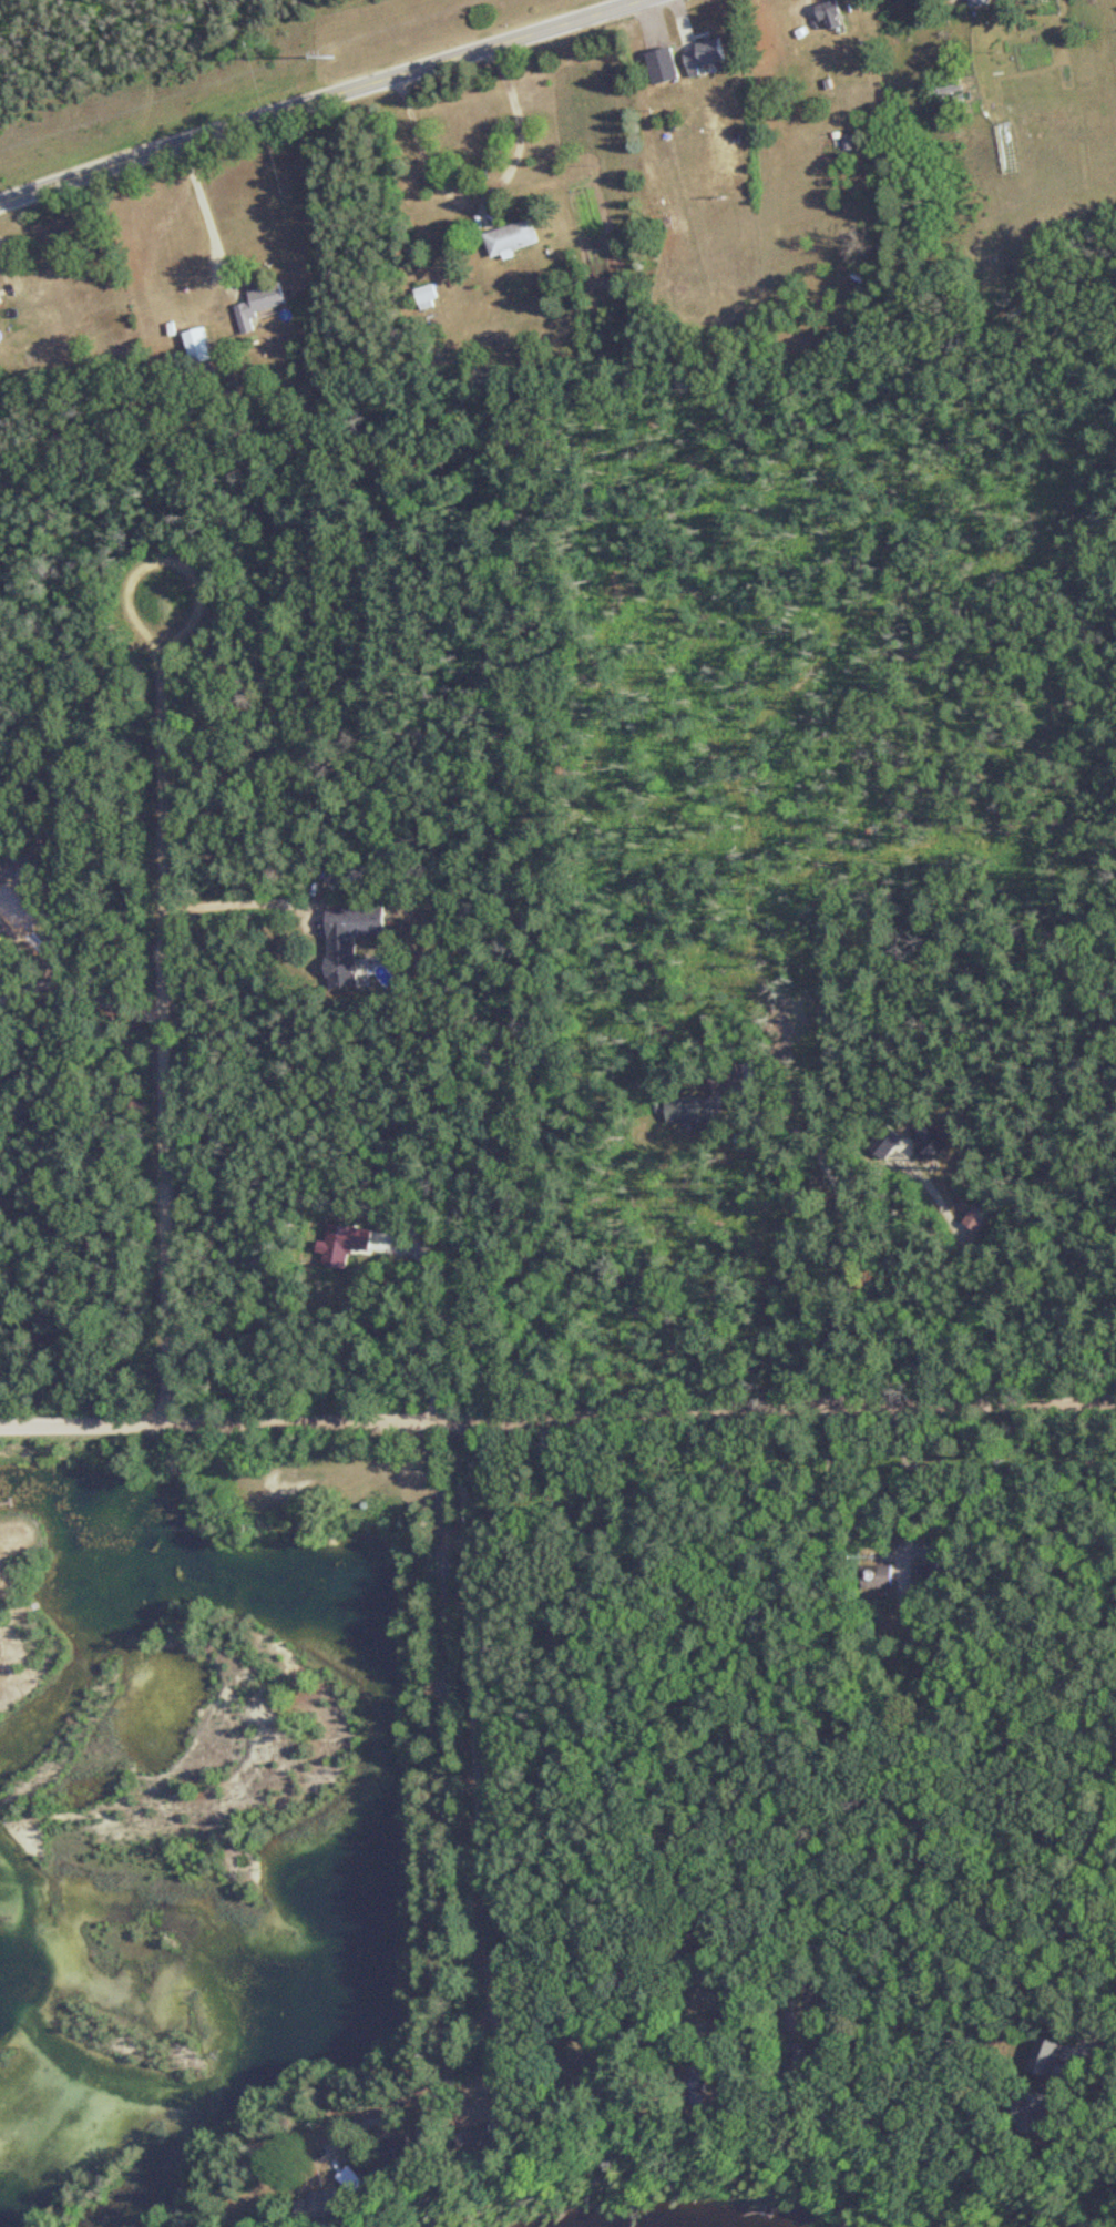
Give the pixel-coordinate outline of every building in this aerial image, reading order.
[(822,33),(841,28),(833,0),(832,0),(814,5),(822,33)] [(1008,0),(967,0),(968,9),(1008,3),(1008,0)] [(687,73),(725,63),(718,40),(681,49),(687,73)] [(540,247),(532,220),(484,235),(492,262),(540,247)] [(243,335),(259,330),(255,313),(285,305),(279,283),(247,291),(250,302),(235,306),(243,335)] [(414,297),(426,310),(440,297),(427,284),(414,297)] [(214,359),(203,327),(182,335),(193,366),(214,359)] [(353,937),(383,937),(382,908),(329,909),(330,990),(354,989),(353,937)] [(714,1097),(728,1091),(721,1074),(708,1080),(714,1097)] [(664,1100),(665,1124),(712,1122),(710,1097),(664,1100)] [(894,1113),(894,1124),(909,1124),(909,1113),(894,1113)] [(867,1157),(886,1165),(898,1134),(878,1126),(867,1157)] [(945,1148),(937,1136),(914,1152),(922,1164),(945,1148)] [(990,1216),(974,1205),(960,1225),(976,1236),(990,1216)] [(939,1578),(938,1565),(917,1567),(917,1579),(939,1578)] [(890,1590),(890,1567),(861,1567),(861,1590),(890,1590)] [(1060,2043),(1036,2036),(1026,2073),(1050,2079),(1060,2043)] [(1014,2134),(1045,2134),(1045,2094),(1014,2094),(1014,2134)] [(339,2216),(333,2191),(290,2200),(295,2226),(339,2216)]
